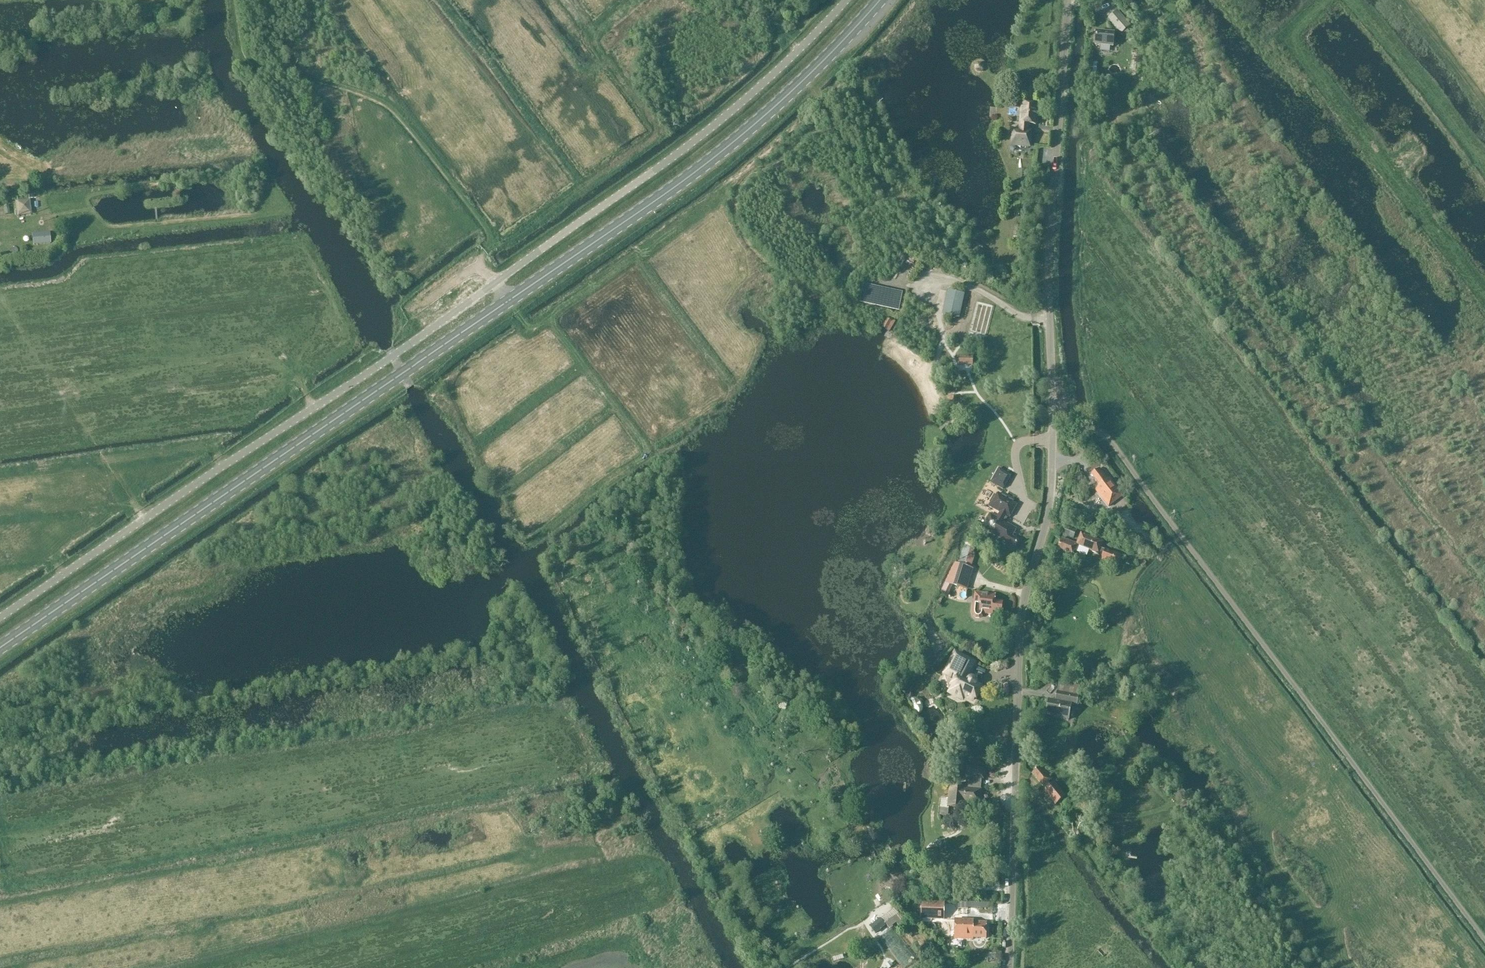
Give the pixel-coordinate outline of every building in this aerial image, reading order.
[(1107,20),(1120,35),(1130,27),(1117,12),(1107,20)] [(1114,33),(1096,32),(1095,32),(1094,46),(1113,48),(1114,33)] [(1036,125),(1037,107),(1023,106),(1020,133),(1014,133),(1013,143),(1029,145),(1031,124),(1036,125)] [(1042,163),(1051,163),(1051,148),(1042,148),(1042,163)] [(16,215),(30,215),(29,202),(16,203),(16,215)] [(33,246),(51,244),(50,233),(32,234),(33,246)] [(984,267),(988,272),(994,266),(990,261),(984,267)] [(930,289),(936,296),(946,289),(940,281),(930,289)] [(963,295),(946,291),(941,316),(958,320),(963,295)] [(890,332),(896,322),(888,317),(882,328),(890,332)] [(959,356),(959,366),(972,365),(972,356),(959,356)] [(1108,481),(1099,470),(1092,475),(1100,487),(1096,490),(1109,507),(1122,496),(1110,480),(1108,481)] [(1004,489),(1008,475),(997,471),(992,485),(1004,489)] [(1000,513),(997,518),(991,515),(982,528),(1002,540),(1000,542),(1013,549),(1019,541),(1013,537),(1017,530),(1004,523),(1007,517),(1010,519),(1018,505),(999,494),(997,497),(995,496),(989,507),(1000,513)] [(1077,531),(1066,527),(1063,535),(1074,539),(1077,531)] [(1099,555),(1101,549),(1104,543),(1081,534),(1077,545),(1062,539),(1058,549),(1073,555),(1074,551),(1077,552),(1079,547),(1099,555)] [(971,569),(975,558),(968,556),(971,545),(965,543),(957,565),(971,569)] [(1104,551),(1101,549),(1099,555),(1102,556),(1100,561),(1117,567),(1121,556),(1105,550),(1104,551)] [(973,570),(971,569),(957,565),(954,564),(945,584),(966,591),(973,570)] [(995,601),(995,595),(975,593),(973,613),(973,616),(976,618),(979,619),(982,617),(983,614),(992,615),(993,612),(1002,613),(1003,602),(995,601)] [(949,668),(953,674),(959,677),(951,693),(963,699),(964,696),(973,701),(980,687),(975,685),(975,682),(974,681),(972,680),(970,682),(966,679),(974,664),(956,654),(949,668)] [(1055,701),(1049,700),(1046,716),(1069,720),(1072,705),(1077,706),(1079,697),(1057,693),(1055,701)] [(913,698),(911,699),(913,707),(919,713),(921,711),(921,710),(922,709),(922,707),(922,705),(922,703),(921,701),(920,700),(918,699),(916,698),(913,698)] [(1042,767),(1034,773),(1043,785),(1044,785),(1047,789),(1045,791),(1056,804),(1066,797),(1054,783),(1050,786),(1047,782),(1051,779),(1042,767)] [(966,778),(983,779),(984,769),(967,768),(966,778)] [(950,786),(948,799),(940,799),(939,810),(947,810),(948,807),(964,808),(965,802),(981,804),(982,790),(965,789),(966,788),(950,786)] [(1181,788),(1173,794),(1179,801),(1187,795),(1181,788)] [(885,881),(902,891),(909,879),(892,869),(885,881)] [(944,919),(945,903),(923,903),(922,919),(944,919)] [(893,909),(871,927),(876,934),(885,926),(885,925),(889,929),(894,925),(896,924),(899,928),(904,923),(893,909)] [(973,920),(955,920),(954,938),(972,939),(972,937),(986,937),(986,922),(973,922),(973,920)]
